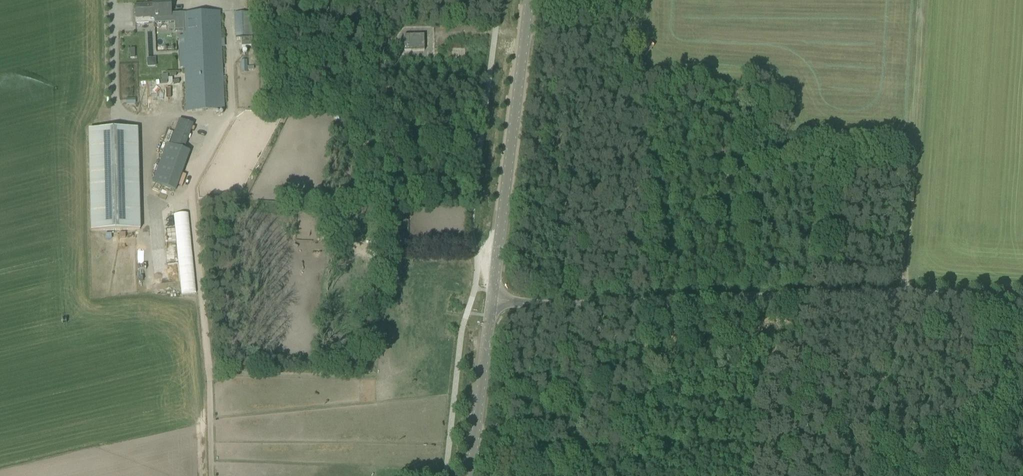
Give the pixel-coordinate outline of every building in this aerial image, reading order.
[(143,5),(134,5),(135,24),(174,23),(175,30),(183,30),(182,14),(183,14),(183,13),(170,14),(170,10),(170,0),(153,1),(153,4),(143,5)] [(183,14),(182,14),(183,30),(187,112),(224,110),(219,12),(183,14)] [(235,37),(247,36),(246,12),(234,12),(235,37)] [(404,36),(404,52),(424,51),(424,35),(404,36)] [(252,40),(241,40),(241,48),(252,48),(252,40)] [(179,83),(136,84),(137,106),(180,105),(179,83)] [(184,150),(193,124),(179,119),(170,145),(166,143),(152,183),(176,191),(190,152),(184,150)] [(140,230),(137,129),(88,130),(91,231),(140,230)] [(194,293),(190,213),(174,213),(179,294),(194,293)]
